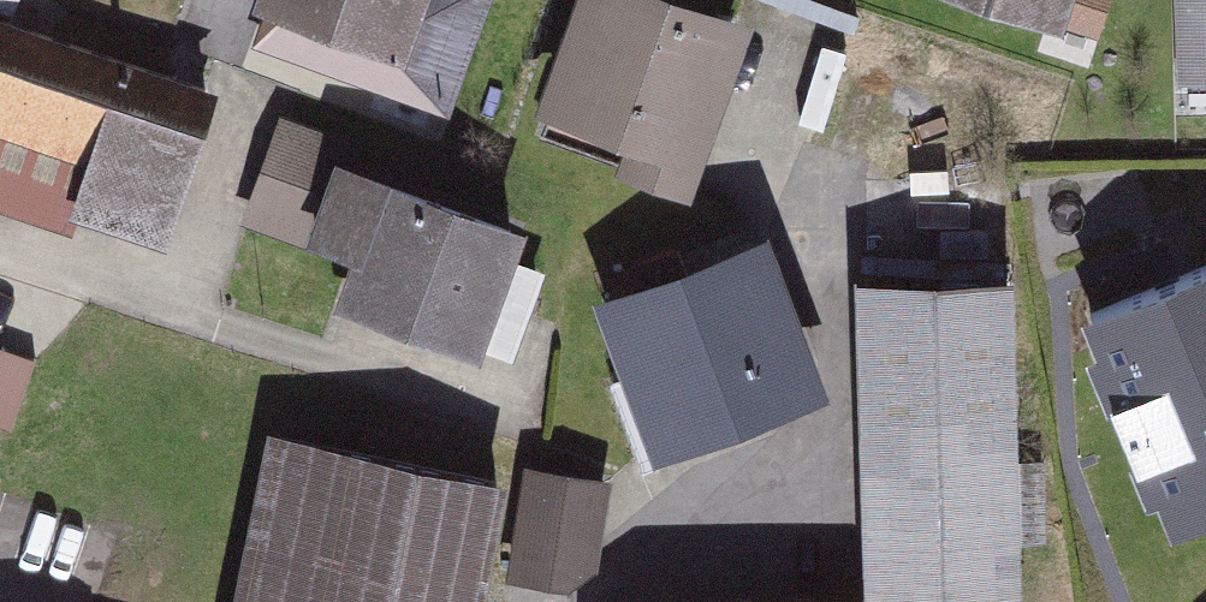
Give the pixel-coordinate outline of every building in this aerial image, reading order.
[(254,34),(409,79),(432,0),(264,0),(254,34)] [(604,0),(580,0),(527,130),(674,189),(730,51),(604,0)] [(1061,24),(1068,0),(980,0),(1061,24)] [(0,46),(0,145),(80,169),(65,219),(161,248),(203,107),(0,46)] [(506,236),(309,180),(273,307),(470,363),(506,236)] [(743,246),(582,306),(636,452),(797,392),(743,246)] [(1082,313),(1097,347),(1084,352),(1146,499),(1157,494),(1171,527),(1205,513),(1205,261),(1082,313)] [(846,288),(851,601),(1008,601),(1005,295),(846,288)] [(0,359),(0,438),(13,442),(34,369),(0,359)] [(498,479),(268,427),(232,601),(476,601),(498,479)] [(613,476),(522,462),(504,578),(568,588),(598,567),(613,476)]
